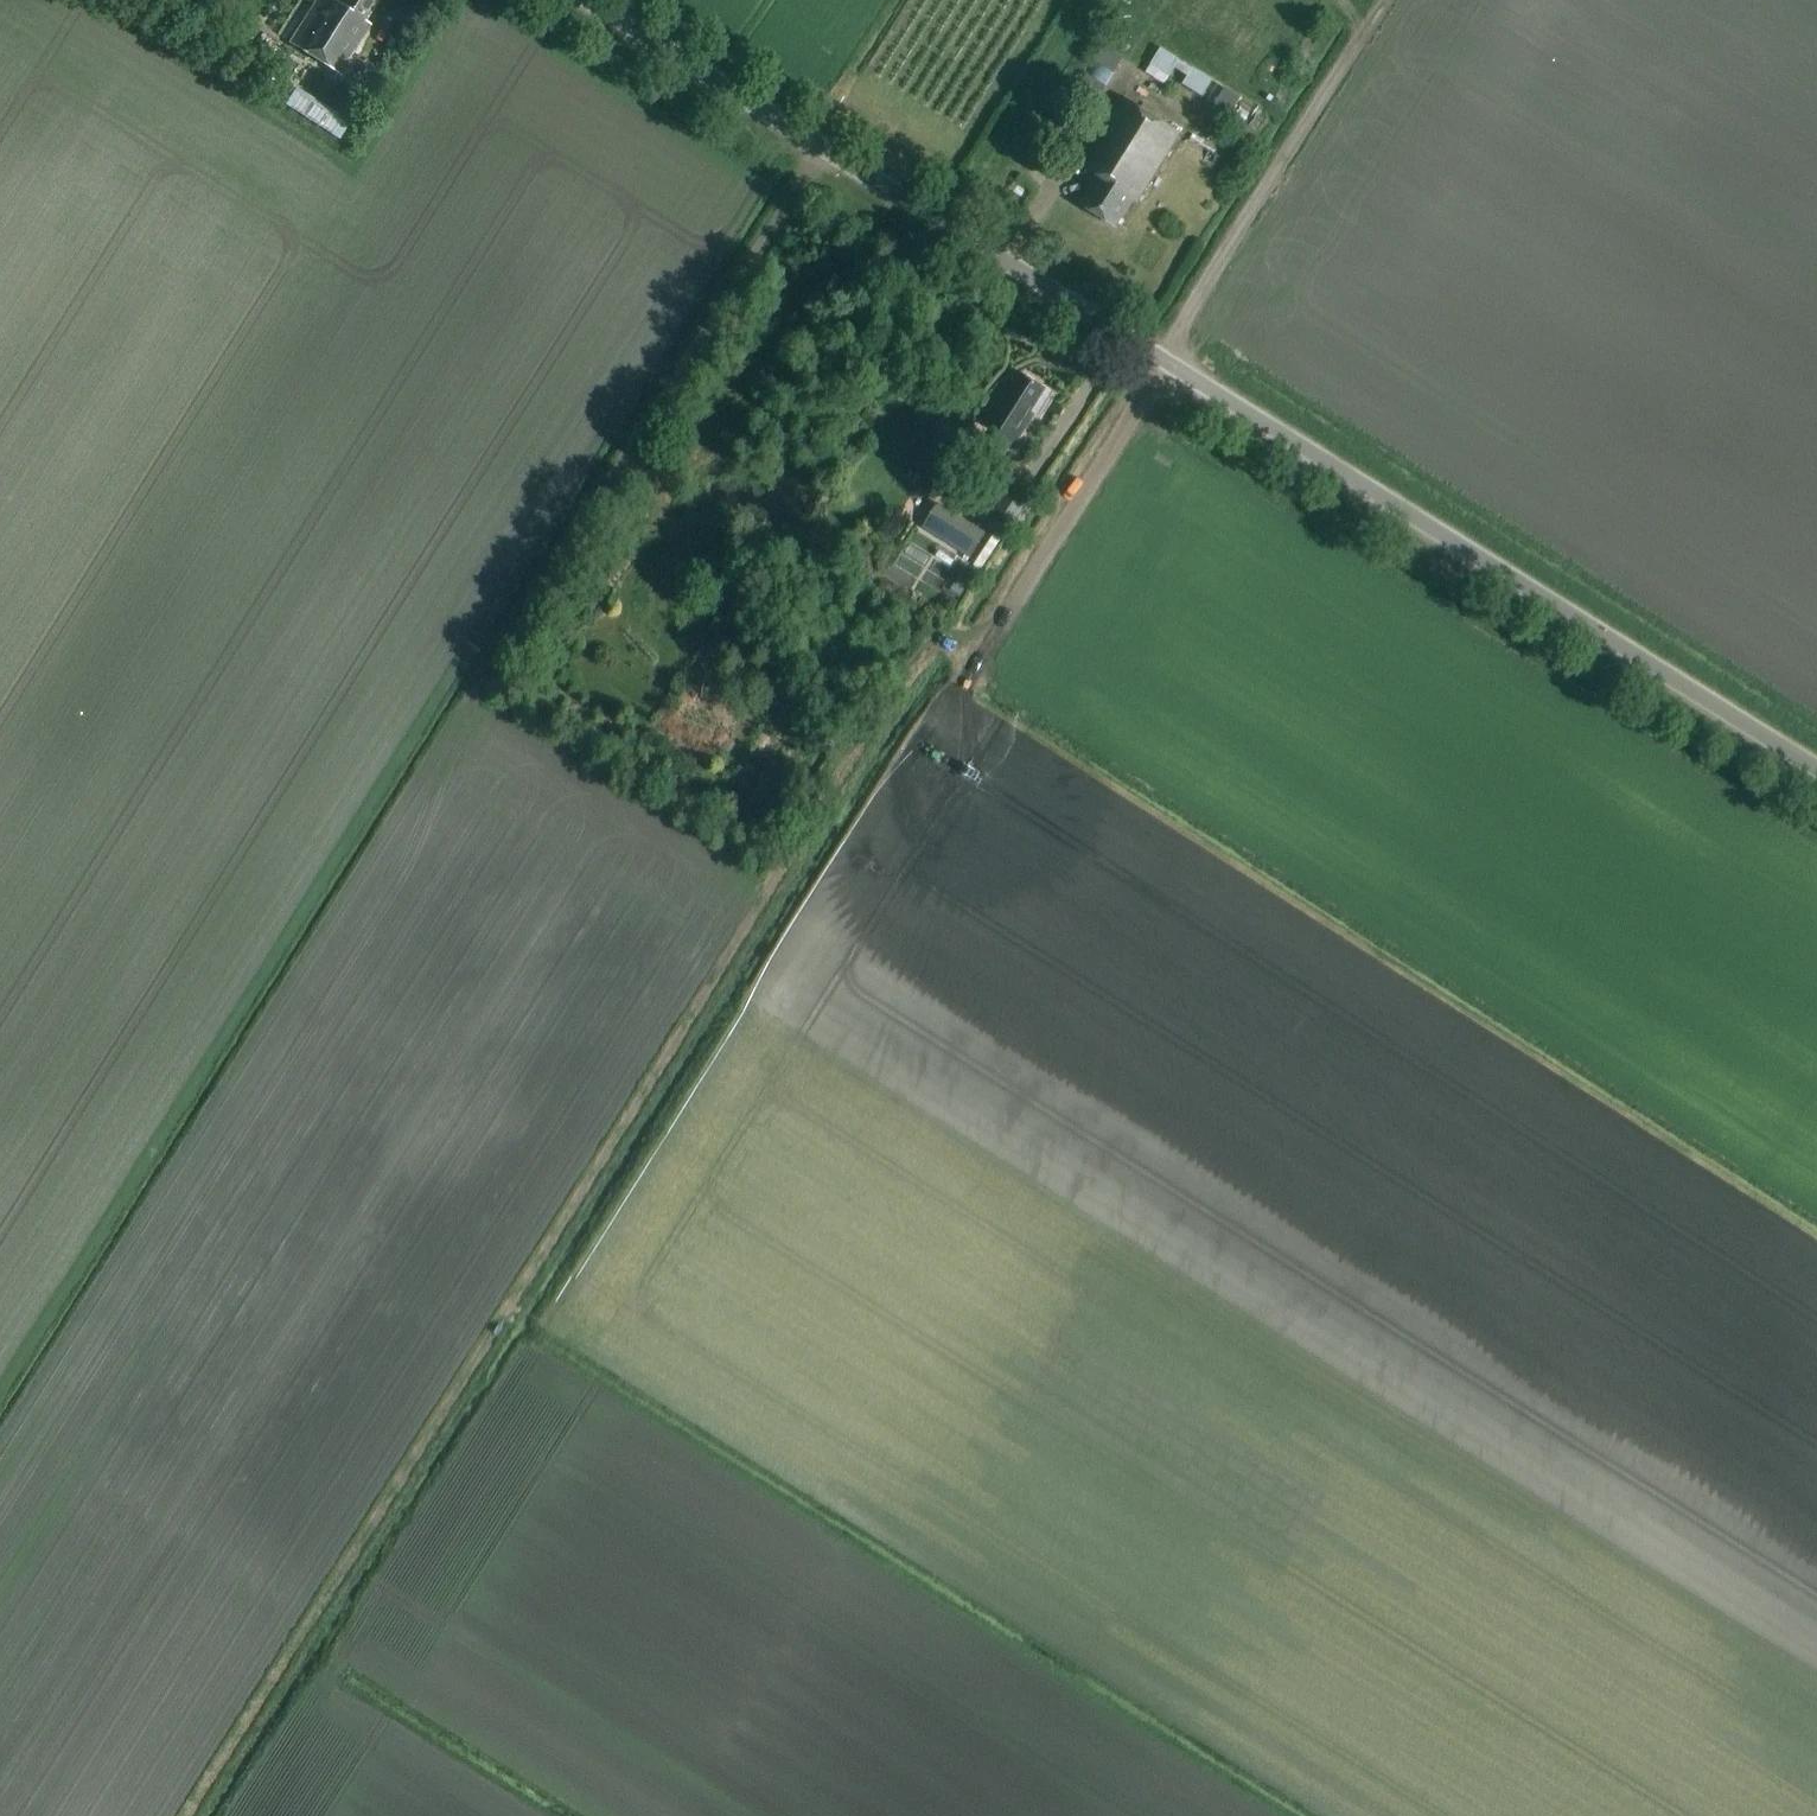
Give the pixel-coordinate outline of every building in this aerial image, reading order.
[(378,0),(337,0),(335,3),(331,0),(317,0),(291,42),(341,72),(370,25),(365,21),(378,0)] [(1116,80),(1130,52),(1108,40),(1093,68),(1116,80)] [(1239,100),(1159,50),(1143,75),(1163,88),(1174,70),(1186,78),(1180,87),(1200,99),(1203,95),(1216,103),(1212,109),(1227,119),(1239,100)] [(347,133),(356,115),(299,86),(290,104),(347,133)] [(1138,201),(1180,133),(1122,97),(1080,165),(1097,175),(1080,203),(1116,225),(1133,198),(1138,201)] [(1037,415),(1052,392),(1022,374),(1008,395),(1004,393),(984,424),(1002,435),(993,450),(1006,457),(1015,443),(1016,444),(1035,414),(1037,415)] [(923,397),(914,411),(927,420),(937,407),(923,397)] [(1016,513),(1032,489),(1019,480),(1003,504),(1016,513)] [(971,561),(986,535),(938,505),(922,531),(971,561)] [(981,574),(999,545),(991,541),(973,569),(981,574)]
